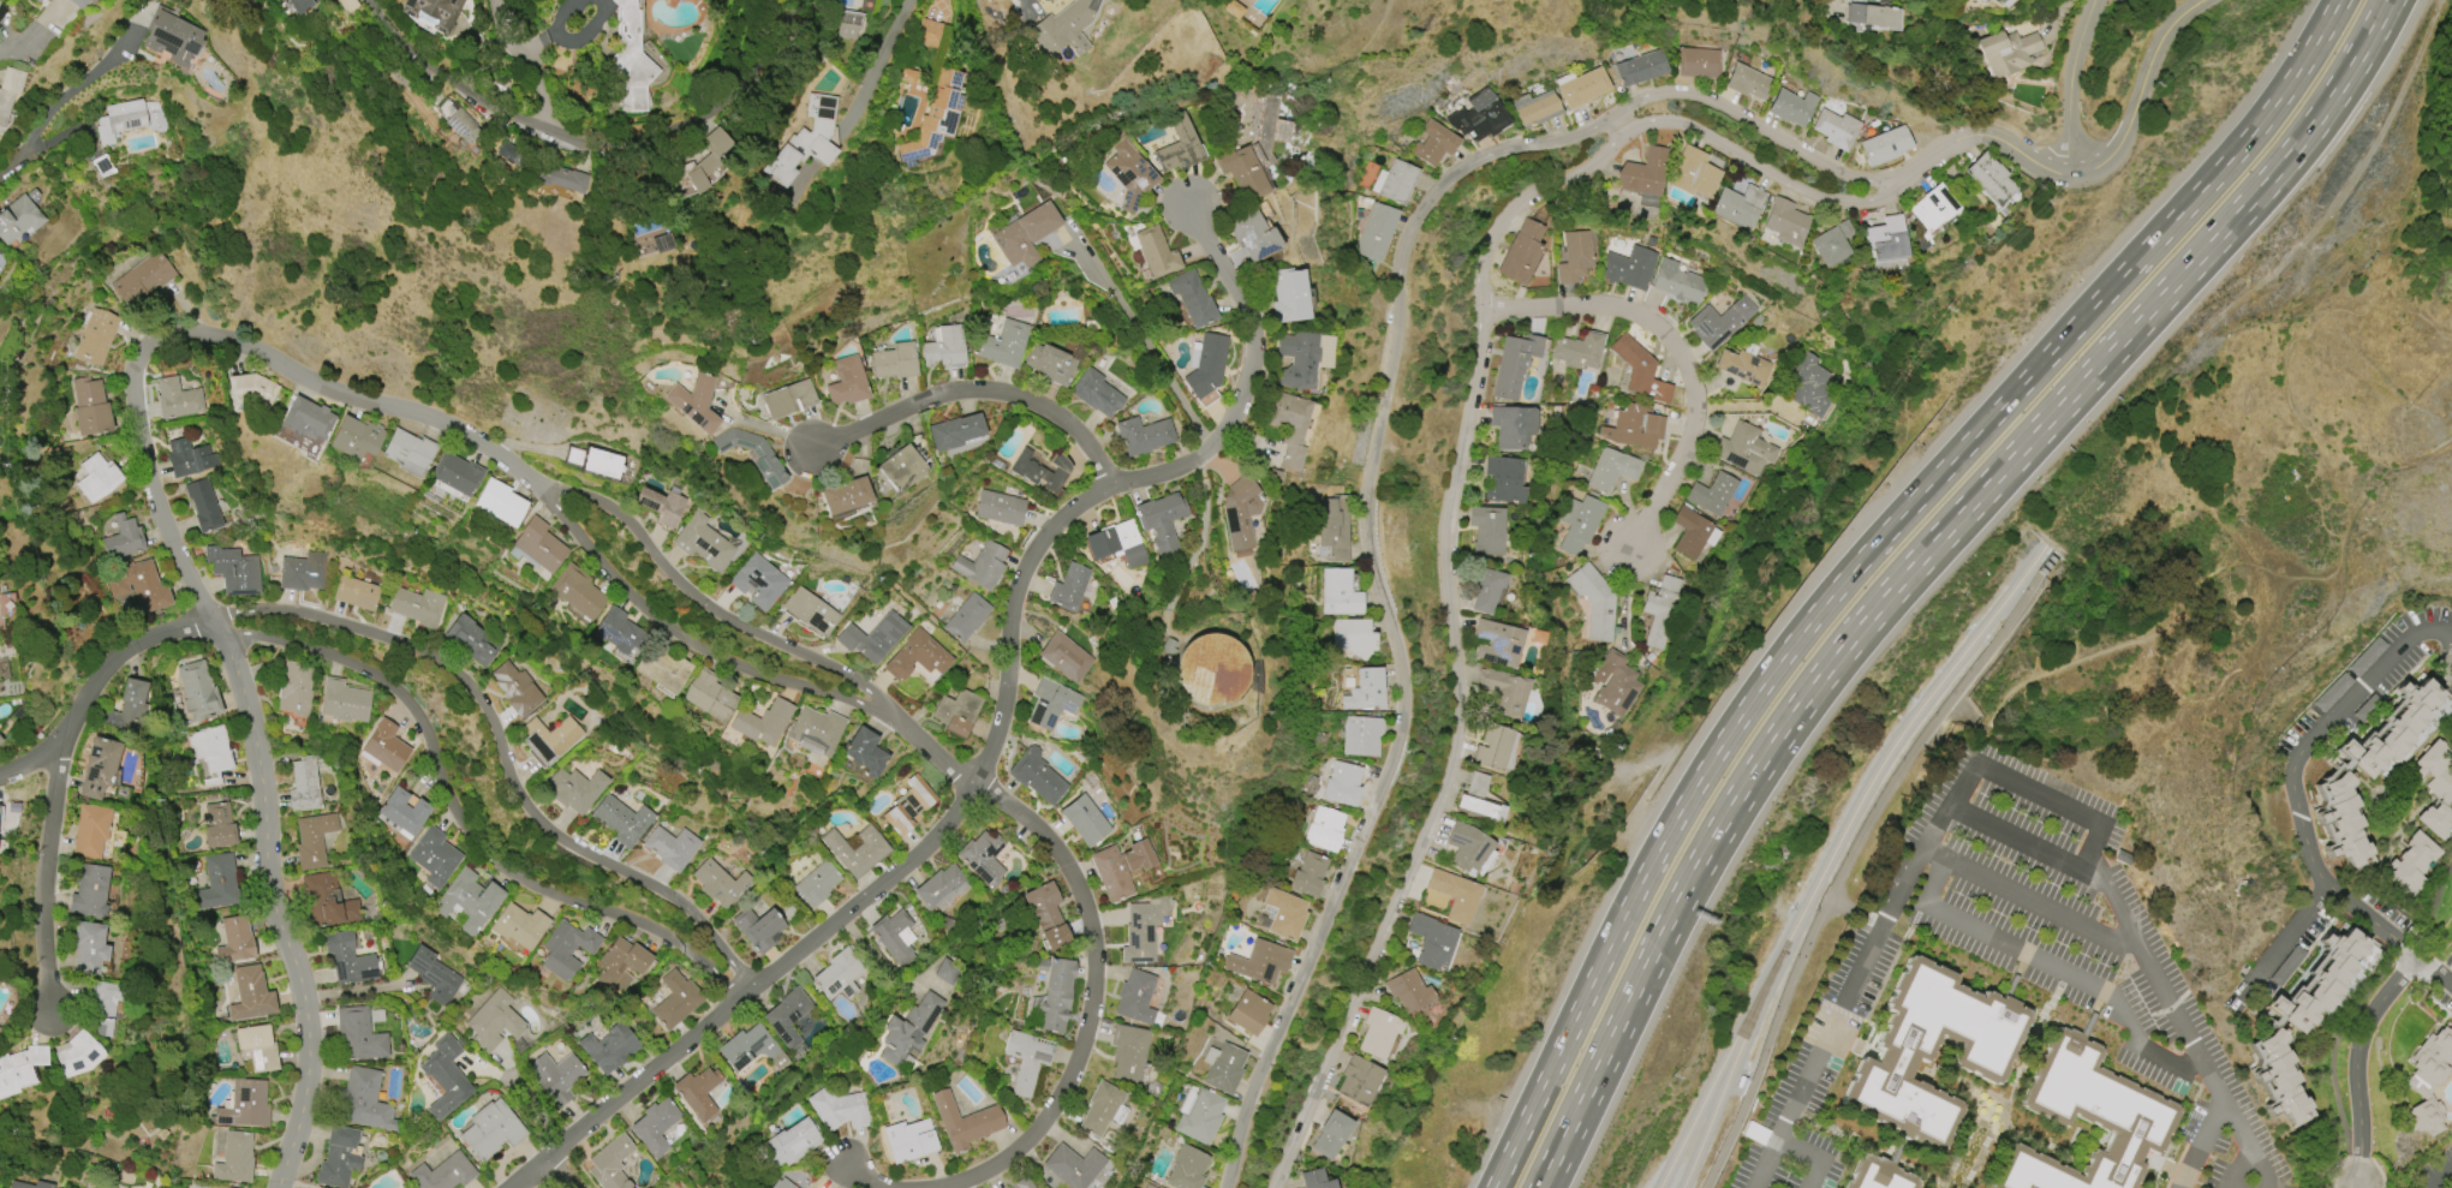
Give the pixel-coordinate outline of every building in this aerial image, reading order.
[(80,10),(68,0),(88,0),(80,10)] [(298,16),(314,5),(311,0),(287,0),(298,16)] [(399,11),(405,0),(445,0),(464,0),(446,36),(430,28),(432,25),(416,17),(414,19),(399,11)] [(616,6),(611,0),(639,0),(640,53),(660,71),(644,86),(645,112),(630,113),(628,108),(620,108),(619,80),(611,80),(610,58),(622,47),(618,42),(616,7),(616,6)] [(1075,1),(1076,0),(1101,0),(1092,22),(1078,32),(1088,47),(1076,55),(1067,42),(1048,56),(1028,29),(1050,14),(1052,18),(1075,1)] [(2004,8),(1995,0),(2013,0),(2004,8)] [(1850,2),(1878,5),(1879,1),(1889,1),(1887,8),(1901,10),(1898,30),(1885,29),(1885,31),(1855,29),(1855,25),(1847,25),(1847,22),(1845,22),(1847,4),(1850,4),(1850,2)] [(186,70),(181,67),(180,68),(172,64),(172,62),(167,60),(169,55),(161,50),(159,54),(154,52),(154,53),(145,49),(147,48),(142,46),(147,35),(144,34),(159,6),(179,16),(177,18),(205,32),(202,40),(204,41),(199,50),(198,49),(195,56),(192,55),(186,70)] [(833,8),(864,14),(860,31),(857,30),(855,40),(837,37),(840,28),(830,26),(833,8)] [(936,49),(942,24),(923,19),(917,44),(936,49)] [(1976,41),(2001,31),(2004,36),(2016,32),(2018,38),(2035,32),(2041,50),(2028,55),(2032,62),(2028,64),(2028,65),(1991,79),(1976,41)] [(1676,77),(1677,48),(1722,50),(1719,79),(1676,77)] [(1613,65),(1621,88),(1669,73),(1661,49),(1613,65)] [(1735,62),(1773,79),(1764,102),(1749,96),(1748,100),(1723,88),(1735,62)] [(1,129),(0,128),(0,83),(6,66),(26,73),(18,96),(13,94),(1,129)] [(1557,86),(1568,111),(1585,102),(1585,101),(1611,89),(1600,66),(1557,86)] [(931,155),(912,160),(913,166),(906,167),(903,161),(901,162),(896,145),(914,141),(921,115),(925,117),(939,67),(962,73),(955,95),(961,96),(949,137),(939,135),(938,142),(935,141),(931,155)] [(1467,100),(1486,86),(1509,121),(1496,131),(1497,131),(1487,137),(1486,135),(1474,142),(1473,141),(1469,142),(1464,133),(1461,136),(1456,130),(1454,132),(1445,119),(1462,108),(1464,113),(1473,108),(1467,100)] [(1819,97),(1801,129),(1791,123),(1790,125),(1766,111),(1779,88),(1802,101),(1808,91),(1819,97)] [(1511,101),(1528,94),(1532,100),(1552,90),(1562,112),(1523,130),(1513,107),(1514,107),(1511,101)] [(837,150),(823,167),(807,155),(800,163),(798,161),(792,168),(797,172),(783,189),(762,171),(792,135),(793,136),(801,126),(809,132),(810,130),(812,118),(805,117),(809,92),(836,96),(830,135),(825,141),(837,150)] [(101,147),(96,126),(100,126),(99,118),(108,115),(106,107),(143,98),(143,102),(159,102),(167,126),(165,132),(160,132),(148,129),(147,126),(113,133),(115,144),(101,147)] [(469,145),(445,123),(451,115),(446,111),(454,102),(477,125),(476,127),(481,132),(469,145)] [(1861,124),(1843,154),(1822,141),(1824,137),(1810,129),(1821,108),(1839,119),(1843,113),(1861,124)] [(1205,161),(1179,172),(1177,167),(1162,173),(1152,153),(1179,142),(1168,118),(1183,111),(1205,161)] [(1428,118),(1460,141),(1449,157),(1443,153),(1431,169),(1408,153),(1416,142),(1421,145),(1427,136),(1420,131),(1428,118)] [(1859,143),(1904,125),(1913,148),(1899,153),(1901,155),(1868,168),(1859,143)] [(671,202),(699,192),(724,172),(719,157),(733,145),(717,126),(712,127),(705,133),(697,136),(698,142),(709,154),(704,158),(690,163),(691,166),(683,169),(665,184),(671,202)] [(1124,139),(1158,179),(1141,193),(1133,214),(1117,209),(1124,190),(1103,165),(1117,153),(1114,148),(1124,139)] [(1722,172),(1710,199),(1692,191),(1689,196),(1665,184),(1684,144),(1708,155),(1705,163),(1722,172)] [(1246,145),(1267,191),(1243,203),(1231,178),(1230,178),(1228,172),(1221,175),(1212,157),(1231,148),(1233,153),(1246,145)] [(1669,149),(1659,197),(1617,190),(1623,162),(1643,166),(1647,145),(1669,149)] [(523,169),(528,154),(509,147),(504,162),(523,169)] [(1997,208),(1962,172),(1983,151),(1997,166),(1998,165),(2007,174),(2004,178),(2015,190),(1997,208)] [(1419,171),(1402,207),(1397,204),(1396,205),(1391,203),(1392,202),(1377,195),(1377,193),(1371,190),(1380,171),(1385,173),(1392,159),(1419,171)] [(583,195),(548,184),(547,186),(533,183),(535,179),(527,177),(532,160),(571,172),(571,171),(587,175),(583,195)] [(1908,209),(1923,197),(1922,196),(1939,183),(1959,208),(1927,233),(1908,209)] [(1749,232),(1710,213),(1722,187),(1742,197),(1748,184),(1767,193),(1749,232)] [(6,245),(0,237),(0,211),(24,193),(44,221),(32,229),(30,227),(6,245)] [(1798,250),(1773,239),(1776,233),(1762,227),(1772,204),(1771,203),(1774,196),(1794,203),(1791,209),(1812,219),(1798,250)] [(1048,201),(1063,223),(1031,244),(1039,259),(1025,268),(1020,261),(1009,268),(990,237),(998,232),(996,226),(998,225),(997,222),(1001,221),(1001,222),(1012,215),(1015,221),(1048,201)] [(1398,211),(1380,262),(1354,252),(1372,202),(1398,211)] [(1237,249),(1223,221),(1252,207),(1265,231),(1270,227),(1281,246),(1249,263),(1241,246),(1237,249)] [(1901,214),(1907,258),(1871,262),(1869,249),(1865,250),(1862,228),(1884,225),(1883,217),(1901,214)] [(1543,246),(1522,286),(1495,273),(1516,232),(1517,233),(1525,217),(1544,228),(1537,244),(1543,246)] [(1851,253),(1825,268),(1809,241),(1848,220),(1855,233),(1844,239),(1851,253)] [(1150,279),(1134,233),(1157,225),(1167,252),(1168,251),(1169,255),(1176,252),(1181,268),(1150,279)] [(1591,232),(1594,267),(1585,268),(1586,276),(1577,277),(1577,282),(1558,285),(1557,264),(1558,263),(1557,253),(1567,252),(1564,233),(1591,232)] [(650,237),(653,252),(672,249),(669,233),(650,237)] [(1658,253),(1643,292),(1617,282),(1619,277),(1617,276),(1615,283),(1612,282),(1611,283),(1605,281),(1605,279),(1603,279),(1604,273),(1603,271),(1605,265),(1601,264),(1607,251),(1628,258),(1633,244),(1658,253)] [(109,286),(159,250),(178,275),(161,288),(157,285),(145,293),(149,298),(129,312),(109,286)] [(1661,257),(1680,263),(1676,271),(1706,281),(1698,305),(1681,299),(1680,302),(1674,299),(1675,297),(1651,288),(1661,257)] [(1192,329),(1176,294),(1171,297),(1164,281),(1193,268),(1206,297),(1207,295),(1218,318),(1192,329)] [(1309,320),(1273,324),(1271,303),(1276,303),(1271,271),(1291,268),(1293,271),(1302,270),(1306,289),(1309,288),(1313,309),(1307,310),(1309,320)] [(1758,310),(1710,353),(1693,334),(1695,333),(1687,323),(1707,304),(1719,317),(1744,295),(1758,310)] [(119,318),(100,366),(86,363),(73,357),(93,308),(107,311),(119,318)] [(1031,327),(1016,370),(990,362),(990,360),(976,356),(983,334),(997,339),(1004,318),(1031,327)] [(961,324),(965,364),(939,366),(939,363),(933,363),(933,366),(924,368),(921,344),(938,342),(937,327),(961,324)] [(1219,384),(1195,400),(1181,380),(1197,369),(1188,368),(1193,342),(1200,344),(1203,332),(1229,336),(1219,384)] [(1594,370),(1579,366),(1579,370),(1563,366),(1564,363),(1550,359),(1556,336),(1574,341),(1574,340),(1581,341),(1583,332),(1603,336),(1594,370)] [(1624,332),(1654,363),(1651,380),(1672,384),(1668,405),(1640,398),(1641,395),(1624,390),(1630,368),(1609,347),(1624,332)] [(1312,390),(1284,388),(1284,387),(1277,386),(1278,375),(1289,365),(1290,365),(1291,358),(1277,357),(1278,335),(1294,336),(1294,333),(1318,334),(1317,348),(1319,348),(1318,363),(1314,363),(1312,390)] [(1491,396),(1503,336),(1513,339),(1514,335),(1525,336),(1525,335),(1543,339),(1539,358),(1528,357),(1527,362),(1528,362),(1527,368),(1525,368),(1523,374),(1526,374),(1525,381),(1520,380),(1516,401),(1491,396)] [(917,376),(894,380),(893,376),(872,378),(869,353),(894,351),(893,344),(913,341),(917,376)] [(1078,360),(1066,388),(1050,382),(1050,383),(1039,378),(1042,374),(1024,365),(1034,341),(1078,360)] [(1760,389),(1713,369),(1722,348),(1737,356),(1741,350),(1772,364),(1760,389)] [(1806,351),(1819,359),(1815,365),(1830,375),(1824,383),(1836,390),(1818,418),(1778,393),(1806,351)] [(857,354),(870,398),(846,405),(845,401),(830,405),(824,386),(839,382),(833,362),(857,354)] [(1102,381),(1126,399),(1116,412),(1115,411),(1108,419),(1094,410),(1093,411),(1069,393),(1088,366),(1104,377),(1102,381)] [(705,437),(662,396),(674,383),(688,396),(696,372),(715,378),(705,408),(720,422),(705,437)] [(253,374),(280,387),(267,411),(244,399),(240,405),(231,406),(227,377),(253,374)] [(78,436),(74,408),(77,407),(72,378),(90,375),(91,381),(101,380),(105,402),(107,402),(112,430),(78,436)] [(204,412),(160,420),(156,396),(159,395),(156,380),(177,376),(179,392),(201,388),(204,412)] [(760,395),(807,378),(817,404),(770,420),(760,395)] [(1277,392),(1312,404),(1297,447),(1303,448),(1295,472),(1278,466),(1283,452),(1282,452),(1284,444),(1281,443),(1284,429),(1275,426),(1275,428),(1266,424),(1277,392)] [(278,425),(294,395),(318,408),(320,405),(328,410),(327,412),(335,417),(322,442),(314,437),(311,441),(302,436),(300,437),(278,425)] [(1612,443),(1618,410),(1624,411),(1625,402),(1652,407),(1651,416),(1665,418),(1661,441),(1655,441),(1654,450),(1612,443)] [(1525,450),(1496,450),(1497,426),(1488,426),(1488,407),(1507,407),(1507,408),(1529,408),(1533,410),(1534,412),(1534,434),(1533,434),(1533,436),(1527,436),(1527,444),(1525,444),(1525,450)] [(927,426),(957,418),(979,412),(985,435),(960,442),(961,446),(935,453),(927,426)] [(357,461),(327,446),(344,414),(360,424),(363,420),(375,426),(376,424),(382,428),(381,430),(386,432),(372,456),(362,452),(357,461)] [(1114,424),(1138,417),(1140,428),(1169,418),(1176,442),(1150,450),(1150,452),(1140,455),(1140,454),(1126,458),(1121,441),(1120,442),(1114,424)] [(1756,477),(1712,455),(1720,437),(1728,440),(1737,419),(1759,430),(1755,438),(1778,448),(1771,464),(1764,460),(1756,477)] [(380,456),(394,428),(419,441),(422,437),(437,446),(424,472),(402,461),(400,467),(380,456)] [(762,437),(787,479),(768,491),(745,455),(750,452),(733,446),(717,455),(709,441),(730,428),(762,437)] [(220,466),(173,479),(166,454),(171,453),(166,437),(187,431),(192,449),(208,446),(210,454),(216,453),(220,466)] [(876,467),(906,444),(924,467),(923,470),(924,472),(897,492),(896,490),(894,491),(876,467)] [(615,479),(578,470),(579,467),(563,462),(568,446),(584,450),(584,447),(622,458),(620,465),(624,465),(621,472),(619,471),(615,479)] [(1069,468),(1052,495),(1040,488),(1044,483),(1038,479),(1033,485),(1025,480),(1024,483),(1018,478),(1019,477),(1008,470),(1024,447),(1031,452),(1025,460),(1028,462),(1030,460),(1034,464),(1033,465),(1036,466),(1037,466),(1050,474),(1055,467),(1048,462),(1054,454),(1056,455),(1057,454),(1062,458),(1067,462),(1069,468)] [(1603,447),(1642,462),(1635,482),(1617,474),(1609,495),(1587,486),(1603,447)] [(466,464),(467,461),(485,471),(475,489),(472,488),(466,499),(428,477),(442,450),(466,464)] [(124,478),(107,492),(89,505),(74,484),(79,480),(73,473),(82,468),(79,465),(96,452),(106,464),(111,461),(124,478)] [(1486,456),(1522,460),(1520,488),(1525,489),(1523,503),(1484,500),(1485,488),(1491,488),(1491,476),(1484,476),(1486,456)] [(1738,482),(1718,518),(1683,499),(1693,482),(1707,489),(1718,471),(1738,482)] [(1230,551),(1221,506),(1227,488),(1243,473),(1260,492),(1259,494),(1263,499),(1259,501),(1261,505),(1258,515),(1247,517),(1253,548),(1248,549),(1249,555),(1234,559),(1233,551),(1230,551)] [(512,529),(472,506),(488,477),(509,489),(508,492),(527,503),(512,529)] [(871,501),(827,515),(818,490),(841,482),(842,483),(864,477),(871,501)] [(207,478),(222,526),(199,533),(193,515),(195,514),(190,499),(187,500),(184,485),(207,478)] [(640,486),(664,497),(667,490),(686,500),(672,529),(654,520),(657,514),(632,502),(640,486)] [(982,490),(1026,501),(1019,527),(974,517),(982,490)] [(1606,506),(1587,545),(1583,543),(1577,557),(1559,549),(1570,525),(1561,520),(1575,490),(1606,506)] [(1169,523),(1181,555),(1163,561),(1161,555),(1157,556),(1151,541),(1155,539),(1151,529),(1141,532),(1132,507),(1151,500),(1152,502),(1181,491),(1189,514),(1187,515),(1187,517),(1181,519),(1180,518),(1169,523)] [(1322,525),(1322,499),(1334,499),(1334,496),(1348,496),(1348,562),(1332,562),(1332,560),(1318,561),(1318,545),(1319,545),(1319,525),(1322,525)] [(1705,543),(1693,562),(1672,549),(1684,530),(1671,523),(1681,506),(1714,526),(1713,529),(1720,532),(1712,547),(1705,543)] [(1504,509),(1503,556),(1472,555),(1472,542),(1474,542),(1474,526),(1468,526),(1469,508),(1504,509)] [(740,544),(718,572),(693,551),(688,557),(670,543),(697,509),(709,519),(704,525),(727,542),(732,536),(740,544)] [(145,550),(106,560),(101,539),(118,535),(113,514),(124,512),(125,520),(132,518),(135,527),(139,526),(145,550)] [(549,575),(537,566),(535,568),(518,556),(514,561),(506,554),(512,547),(509,544),(533,514),(548,526),(544,531),(568,551),(549,575)] [(1149,563),(1127,571),(1122,555),(1114,559),(1112,554),(1091,562),(1082,538),(1098,532),(1097,531),(1111,525),(1112,527),(1132,520),(1149,563)] [(972,563),(988,539),(1007,553),(1001,562),(1004,566),(988,592),(950,567),(959,554),(972,563)] [(257,556),(259,593),(223,596),(222,578),(220,578),(220,574),(211,574),(210,563),(205,563),(204,547),(219,545),(220,550),(239,549),(239,557),(257,556)] [(305,592),(278,589),(281,557),(306,560),(306,551),(327,554),(323,590),(305,589),(305,592)] [(754,551),(789,581),(762,613),(747,601),(754,592),(748,587),(742,596),(727,583),(734,574),(735,574),(739,569),(754,551)] [(172,604),(139,615),(131,585),(129,585),(131,593),(112,598),(106,577),(115,573),(114,569),(119,568),(118,566),(131,561),(132,565),(150,559),(157,584),(161,584),(161,586),(166,585),(172,604)] [(590,622),(547,589),(569,561),(591,579),(587,583),(608,598),(590,622)] [(1091,571),(1074,614),(1045,602),(1052,583),(1060,585),(1069,562),(1091,571)] [(1564,580),(1587,562),(1615,596),(1612,641),(1587,640),(1589,603),(1583,595),(1579,598),(1564,580)] [(1478,567),(1507,574),(1503,590),(1499,589),(1492,616),(1470,610),(1474,597),(1469,596),(1478,567)] [(1323,569),(1349,569),(1349,592),(1361,592),(1361,615),(1323,615),(1323,569)] [(339,574),(381,587),(374,613),(332,599),(339,574)] [(1645,645),(1653,616),(1641,613),(1647,591),(1655,593),(1657,589),(1658,589),(1661,574),(1681,579),(1676,595),(1677,595),(1661,650),(1645,645)] [(798,585),(839,616),(822,639),(781,608),(798,585)] [(395,587),(422,597),(424,590),(447,597),(436,631),(417,625),(417,622),(388,613),(395,587)] [(973,592),(991,608),(983,619),(984,620),(973,632),(972,631),(960,645),(941,628),(973,592)] [(590,635),(609,605),(625,615),(622,620),(648,635),(637,652),(630,647),(624,657),(610,649),(611,646),(602,640),(601,643),(590,635)] [(908,627),(872,667),(852,647),(848,652),(835,639),(849,622),(865,637),(889,610),(908,627)] [(460,614),(461,613),(475,623),(473,625),(482,631),(485,626),(505,640),(484,668),(442,635),(460,614)] [(1478,619),(1525,631),(1514,669),(1473,658),(1476,644),(1487,646),(1488,640),(1473,637),(1478,619)] [(1334,651),(1334,620),(1368,621),(1368,633),(1374,633),(1374,651),(1371,651),(1364,662),(1347,651),(1334,651)] [(918,627),(953,659),(938,675),(932,669),(927,674),(914,662),(909,667),(912,669),(900,681),(897,679),(895,681),(881,668),(905,643),(905,641),(918,627)] [(1056,631),(1094,661),(1075,685),(1037,655),(1056,631)] [(1204,706),(1197,704),(1192,702),(1187,698),(1182,693),(1179,688),(1176,682),(1175,676),(1174,669),(1175,663),(1177,657),(1180,651),(1183,646),(1188,641),(1193,638),(1199,635),(1205,634),(1212,633),(1218,634),(1224,637),(1230,639),(1235,643),(1240,647),(1243,652),(1246,658),(1247,664),(1247,671),(1247,677),(1245,683),(1242,689),(1237,694),(1234,699),(1228,703),(1222,705),(1216,706),(1210,706),(1204,706)] [(672,696),(631,669),(651,638),(667,649),(663,653),(673,659),(675,656),(691,667),(672,696)] [(1161,650),(1167,638),(1176,643),(1174,649),(1176,650),(1174,657),(1161,650)] [(1641,685),(1619,718),(1592,700),(1600,686),(1603,687),(1611,675),(1609,674),(1601,685),(1597,682),(1595,685),(1588,680),(1610,649),(1627,659),(1623,664),(1636,674),(1633,680),(1641,685)] [(177,668),(204,659),(213,687),(215,686),(222,712),(193,722),(190,712),(186,714),(183,702),(186,700),(177,668)] [(314,669),(309,691),(314,692),(308,718),(292,716),(292,714),(276,710),(286,661),(298,663),(298,665),(314,669)] [(544,699),(520,718),(506,703),(508,700),(494,682),(496,680),(491,674),(507,661),(518,674),(523,670),(532,681),(530,682),(544,699)] [(699,665),(717,676),(712,682),(736,697),(729,711),(720,723),(680,699),(686,685),(696,674),(694,674),(699,665)] [(1380,668),(1382,708),(1342,709),(1341,697),(1350,697),(1350,688),(1358,688),(1358,669),(1380,668)] [(1484,668),(1529,680),(1519,721),(1490,714),(1495,693),(1479,688),(1484,668)] [(324,676),(344,679),(344,685),(348,686),(348,687),(371,692),(366,722),(351,720),(350,723),(335,721),(335,717),(318,715),(324,676)] [(1049,733),(1025,721),(1037,698),(1032,696),(1042,676),(1082,697),(1074,716),(1061,709),(1049,733)] [(126,677),(148,682),(143,705),(147,705),(139,738),(102,729),(106,710),(119,714),(123,702),(120,702),(126,677)] [(2423,679),(2439,694),(2434,698),(2438,702),(2429,710),(2427,708),(2422,711),(2428,717),(2406,738),(2410,741),(2390,760),(2388,759),(2367,781),(2335,748),(2344,740),(2353,748),(2368,733),(2370,735),(2382,723),(2380,721),(2396,704),(2394,704),(2399,699),(2397,698),(2399,696),(2393,689),(2402,681),(2406,686),(2408,686),(2411,689),(2414,686),(2415,687),(2423,679)] [(960,688),(983,699),(964,740),(943,729),(944,727),(937,723),(937,721),(930,717),(941,694),(953,700),(960,688)] [(727,729),(738,709),(757,721),(763,710),(765,711),(774,696),(794,708),(770,748),(756,740),(753,744),(727,729)] [(786,738),(801,705),(821,715),(821,714),(825,716),(828,711),(846,720),(827,759),(818,754),(819,753),(798,742),(798,744),(786,738)] [(533,716),(547,733),(567,716),(583,735),(543,769),(520,741),(526,736),(519,728),(533,716)] [(1343,754),(1347,716),(1383,720),(1382,738),(1378,738),(1376,758),(1343,754)] [(381,717),(398,728),(392,736),(411,750),(395,775),(358,751),(381,717)] [(1487,723),(1515,732),(1502,772),(1470,763),(1475,745),(1486,748),(1487,744),(1481,742),(1487,723)] [(198,729),(222,724),(228,751),(229,750),(233,769),(207,774),(203,758),(195,759),(192,748),(190,748),(187,738),(191,738),(191,734),(198,733),(198,729)] [(841,753),(859,726),(878,739),(873,746),(889,757),(872,781),(863,774),(866,770),(859,766),(859,768),(857,768),(852,764),(851,762),(843,757),(845,756),(841,753)] [(93,736),(121,745),(109,787),(105,786),(100,801),(78,795),(86,766),(84,765),(93,736)] [(2436,740),(2451,755),(2451,762),(2446,768),(2451,774),(2451,804),(2451,805),(2451,806),(2451,825),(2447,824),(2442,830),(2444,836),(2438,842),(2414,819),(2434,799),(2422,787),(2430,778),(2424,774),(2420,778),(2412,772),(2417,768),(2412,764),(2436,740)] [(1069,787),(1051,807),(1025,786),(1022,789),(1004,774),(1027,747),(1032,746),(1036,747),(1039,752),(1039,757),(1038,758),(1046,765),(1045,766),(1069,787)] [(315,756),(320,807),(291,811),(288,790),(293,789),(291,762),(300,762),(299,757),(315,756)] [(1354,807),(1322,798),(1328,778),(1330,780),(1335,762),(1361,769),(1356,787),(1360,788),(1354,807)] [(610,781),(578,817),(566,806),(565,808),(549,794),(550,793),(543,787),(560,768),(568,776),(574,770),(586,782),(597,770),(610,781)] [(1473,771),(1488,776),(1481,801),(1497,807),(1496,811),(1495,811),(1493,816),(1495,816),(1493,819),(1455,807),(1458,795),(1466,796),(1473,771)] [(2366,860),(2347,867),(2343,855),(2337,858),(2337,856),(2328,860),(2323,847),(2331,844),(2322,825),(2317,826),(2314,816),(2326,810),(2322,800),(2326,799),(2320,784),(2333,780),(2341,771),(2353,783),(2346,790),(2349,795),(2350,795),(2355,806),(2352,807),(2359,826),(2352,829),(2359,844),(2363,843),(2367,853),(2363,855),(2366,860)] [(915,774),(937,799),(923,811),(921,810),(918,813),(921,817),(913,824),(914,825),(899,837),(881,816),(895,805),(893,802),(909,788),(905,782),(915,774)] [(396,787),(410,796),(405,805),(411,810),(419,799),(434,810),(412,838),(377,813),(396,787)] [(1082,792),(1112,830),(1088,849),(1058,811),(1082,792)] [(608,793),(634,814),(642,805),(655,816),(627,850),(610,836),(613,834),(590,814),(608,793)] [(237,844),(207,848),(204,828),(208,828),(204,805),(228,802),(232,824),(234,823),(237,844)] [(73,855),(82,805),(112,810),(107,841),(102,841),(100,860),(73,855)] [(1334,854),(1303,843),(1311,823),(1318,806),(1344,816),(1340,829),(1342,829),(1334,854)] [(296,820),(336,813),(339,831),(320,835),(324,867),(298,871),(294,846),(299,844),(296,820)] [(1496,854),(1480,877),(1476,874),(1475,876),(1474,876),(1473,876),(1467,872),(1467,873),(1449,860),(1457,848),(1445,843),(1454,820),(1473,828),(1496,843),(1491,850),(1496,854)] [(853,880),(819,838),(831,828),(851,852),(861,843),(855,835),(870,824),(890,850),(853,880)] [(430,825),(447,836),(443,841),(464,856),(439,891),(424,882),(429,874),(406,858),(430,825)] [(657,825),(674,838),(682,828),(700,843),(675,874),(658,860),(660,858),(652,853),(655,852),(650,848),(648,849),(642,844),(657,825)] [(2416,830),(2439,853),(2434,859),(2428,858),(2421,865),(2422,870),(2417,876),(2424,883),(2415,891),(2412,889),(2403,897),(2384,878),(2385,876),(2387,872),(2388,873),(2391,870),(2386,864),(2391,859),(2396,862),(2399,859),(2396,856),(2406,847),(2404,844),(2409,838),(2408,837),(2416,830)] [(992,891),(954,855),(970,840),(973,842),(984,831),(991,838),(996,834),(1007,844),(992,859),(1006,872),(1001,878),(1003,880),(992,891)] [(1088,856),(1114,846),(1118,856),(1129,852),(1127,846),(1145,838),(1150,852),(1151,850),(1157,864),(1141,871),(1140,867),(1126,873),(1134,894),(1109,905),(1088,856)] [(1307,850),(1329,860),(1320,880),(1323,880),(1316,900),(1288,888),(1296,870),(1299,871),(1307,850)] [(239,903),(196,909),(193,891),(209,889),(204,858),(232,853),(234,872),(233,872),(235,889),(237,889),(239,903)] [(708,858),(733,882),(744,871),(754,883),(742,895),(740,893),(723,909),(710,897),(708,900),(698,889),(700,886),(690,876),(708,858)] [(810,911),(792,888),(827,860),(842,879),(828,890),(830,891),(828,894),(828,895),(810,911)] [(927,912),(912,893),(939,870),(941,872),(953,862),(972,885),(959,896),(956,896),(950,900),(951,903),(939,912),(935,906),(927,912)] [(106,918),(67,913),(71,894),(76,895),(80,865),(109,868),(105,906),(107,906),(106,918)] [(465,866),(478,877),(473,882),(483,889),(489,882),(506,894),(472,937),(471,937),(469,938),(458,930),(469,918),(460,911),(461,909),(454,905),(443,919),(431,909),(465,866)] [(1481,886),(1467,927),(1444,919),(1451,897),(1425,888),(1432,868),(1481,886)] [(358,900),(360,920),(312,927),(309,895),(305,896),(302,877),(336,872),(339,889),(332,890),(333,903),(358,900)] [(1022,895),(1050,882),(1061,902),(1054,906),(1072,941),(1050,951),(1036,923),(1038,921),(1037,920),(1036,921),(1030,911),(1032,909),(1031,908),(1028,909),(1022,895)] [(1270,886),(1307,903),(1303,912),(1306,914),(1293,944),(1266,932),(1276,911),(1263,905),(1270,886)] [(1155,962),(1121,963),(1121,948),(1126,948),(1126,925),(1127,925),(1127,905),(1150,905),(1150,900),(1158,899),(1158,897),(1169,896),(1170,900),(1173,901),(1169,917),(1161,917),(1161,926),(1153,926),(1155,962)] [(508,902),(526,915),(527,913),(530,915),(535,909),(550,923),(526,953),(507,937),(505,941),(488,929),(508,902)] [(759,956),(729,920),(746,907),(757,919),(771,908),(787,926),(777,933),(780,937),(774,942),(776,943),(759,956)] [(867,930),(884,915),(888,919),(901,909),(913,925),(907,930),(915,939),(908,945),(913,953),(912,954),(917,959),(902,971),(867,930)] [(1406,931),(1414,912),(1436,920),(1434,921),(1458,931),(1444,967),(1438,965),(1436,971),(1414,962),(1419,951),(1420,953),(1422,947),(1419,945),(1422,938),(1406,931)] [(226,945),(221,919),(244,915),(245,921),(247,920),(250,936),(251,936),(255,957),(250,959),(250,957),(231,960),(231,962),(217,965),(215,948),(226,945)] [(539,948),(561,919),(580,933),(585,927),(602,939),(590,956),(575,947),(568,956),(580,965),(568,980),(567,980),(566,981),(563,979),(561,983),(539,967),(542,963),(539,962),(547,953),(539,948)] [(76,921),(106,925),(103,945),(109,947),(108,961),(100,961),(99,975),(73,972),(74,955),(73,955),(74,945),(72,945),(76,921)] [(2346,927),(2363,942),(2359,947),(2362,949),(2355,959),(2351,956),(2347,962),(2352,966),(2335,987),(2339,991),(2320,1014),(2314,1009),(2311,1014),(2313,1015),(2305,1025),(2307,1026),(2299,1035),(2281,1020),(2285,1015),(2281,1013),(2279,1016),(2267,1007),(2269,1005),(2267,1003),(2273,995),(2287,1007),(2290,1004),(2289,1003),(2290,1001),(2291,1002),(2293,998),(2290,996),(2295,991),(2303,998),(2305,996),(2303,995),(2310,985),(2309,984),(2313,978),(2311,977),(2315,973),(2316,974),(2320,969),(2319,968),(2329,955),(2326,953),(2329,949),(2319,941),(2323,935),(2333,942),(2337,938),(2338,939),(2346,927)] [(334,986),(329,955),(324,955),(322,935),(345,931),(345,932),(352,931),(356,950),(353,950),(353,956),(375,953),(375,957),(378,956),(381,975),(378,975),(378,979),(334,986)] [(595,979),(602,969),(596,965),(605,951),(607,953),(618,937),(632,947),(634,944),(652,957),(639,975),(636,972),(633,974),(625,968),(622,972),(632,979),(619,997),(595,979)] [(1229,954),(1246,961),(1254,937),(1291,951),(1283,974),(1277,972),(1271,987),(1223,969),(1229,954)] [(464,980),(445,1009),(425,996),(431,987),(417,978),(419,975),(405,966),(419,944),(437,956),(434,960),(464,980)] [(847,947),(865,971),(852,981),(859,991),(848,1001),(840,990),(828,1001),(811,979),(830,963),(828,961),(847,947)] [(1836,1104),(1860,1056),(1873,1062),(1879,1050),(1873,1047),(1890,1013),(1883,1009),(1909,954),(1957,978),(1953,984),(1981,997),(1985,990),(2032,1013),(1995,1086),(1950,1063),(1958,1047),(1939,1038),(1926,1064),(1915,1058),(1907,1077),(1963,1105),(1938,1154),(1836,1104)] [(934,976),(954,987),(964,970),(945,958),(934,976)] [(1063,1034),(1040,1031),(1043,1011),(1040,1011),(1039,1009),(1039,1004),(1042,1002),(1044,1003),(1045,990),(1045,987),(1044,987),(1046,973),(1037,971),(1038,960),(1048,961),(1049,959),(1073,961),(1073,965),(1074,965),(1073,979),(1070,979),(1069,990),(1072,990),(1068,1011),(1067,1010),(1063,1034)] [(228,1005),(239,1004),(234,968),(259,965),(261,972),(262,972),(266,992),(273,991),(276,1013),(231,1020),(228,1005)] [(1384,983),(1413,967),(1424,989),(1428,985),(1436,999),(1434,999),(1437,1004),(1415,1015),(1413,1010),(1404,1015),(1395,997),(1392,998),(1384,983)] [(705,999),(666,1032),(649,1011),(670,993),(660,979),(674,968),(685,981),(688,979),(705,999)] [(1129,968),(1156,977),(1145,1008),(1155,1011),(1150,1026),(1114,1014),(1118,998),(1116,997),(1121,983),(1124,983),(1129,968)] [(115,1001),(109,1038),(95,1035),(96,1025),(79,1022),(85,980),(138,989),(136,1004),(115,1001)] [(815,1007),(791,1025),(803,1041),(789,1051),(762,1016),(780,1003),(778,1001),(798,985),(815,1007)] [(500,986),(514,999),(507,1007),(526,1025),(523,1027),(525,1029),(514,1040),(502,1028),(496,1034),(502,1040),(487,1056),(467,1039),(471,1035),(476,1034),(464,1023),(500,986)] [(1246,989),(1271,1007),(1265,1016),(1267,1017),(1253,1038),(1225,1019),(1246,989)] [(927,990),(947,1002),(926,1035),(924,1034),(920,1040),(925,1043),(919,1052),(912,1049),(899,1069),(879,1056),(885,1046),(881,1044),(887,1033),(882,1029),(891,1015),(901,1022),(912,1005),(917,1008),(927,990)] [(336,1008),(368,1005),(370,1034),(387,1033),(389,1057),(341,1061),(336,1008)] [(1406,1022),(1398,1037),(1395,1034),(1383,1062),(1356,1051),(1367,1025),(1364,1023),(1370,1007),(1406,1022)] [(642,1046),(604,1077),(575,1043),(589,1032),(597,1043),(608,1033),(607,1032),(621,1020),(642,1046)] [(735,1074),(715,1050),(740,1029),(744,1033),(758,1022),(792,1063),(778,1074),(764,1056),(758,1055),(735,1074)] [(234,1029),(269,1025),(272,1043),(274,1043),(279,1070),(251,1074),(250,1059),(243,1061),(243,1058),(241,1058),(240,1052),(241,1052),(241,1051),(238,1051),(234,1029)] [(1114,1025),(1149,1032),(1138,1083),(1111,1079),(1115,1062),(1111,1062),(1114,1046),(1109,1045),(1114,1025)] [(2142,1166),(2132,1187),(1983,1187),(2007,1140),(2078,1174),(2090,1148),(2100,1153),(2110,1135),(2072,1117),(2065,1132),(2015,1106),(2054,1026),(2102,1049),(2095,1065),(2183,1108),(2159,1157),(2144,1148),(2137,1163),(2142,1166)] [(2441,1026),(2451,1035),(2451,1054),(2450,1057),(2451,1059),(2451,1062),(2450,1065),(2445,1061),(2441,1064),(2447,1069),(2445,1071),(2446,1073),(2440,1080),(2439,1080),(2427,1093),(2433,1104),(2436,1102),(2441,1111),(2439,1112),(2441,1118),(2436,1122),(2440,1129),(2429,1135),(2426,1127),(2416,1133),(2404,1111),(2422,1102),(2420,1096),(2403,1082),(2415,1068),(2408,1062),(2429,1035),(2432,1038),(2441,1026)] [(2313,1117),(2290,1129),(2281,1112),(2279,1114),(2277,1110),(2265,1115),(2262,1110),(2273,1105),(2271,1099),(2273,1098),(2272,1094),(2267,1097),(2265,1092),(2267,1091),(2262,1080),(2266,1077),(2265,1075),(2251,1081),(2249,1076),(2261,1070),(2256,1061),(2260,1058),(2257,1055),(2260,1053),(2259,1051),(2256,1051),(2253,1044),(2266,1038),(2273,1028),(2286,1039),(2281,1045),(2290,1062),(2286,1063),(2313,1117)] [(80,1029),(105,1053),(88,1070),(62,1079),(55,1053),(68,1050),(71,1047),(67,1043),(80,1029)] [(1010,1094),(1020,1059),(1002,1053),(1009,1029),(1036,1038),(1036,1040),(1054,1046),(1048,1067),(1039,1064),(1028,1099),(1010,1094)] [(463,1051),(451,1062),(473,1092),(435,1122),(424,1109),(443,1094),(429,1076),(425,1079),(416,1065),(436,1051),(431,1045),(448,1032),(463,1051)] [(1223,1041),(1246,1053),(1239,1069),(1242,1070),(1230,1096),(1201,1081),(1209,1065),(1201,1062),(1209,1047),(1218,1051),(1223,1041)] [(19,1093),(0,1100),(0,1056),(6,1053),(7,1057),(26,1051),(26,1046),(47,1046),(46,1067),(30,1067),(35,1083),(18,1090),(19,1093)] [(544,1052),(555,1065),(572,1052),(587,1074),(567,1090),(573,1098),(559,1110),(525,1068),(544,1052)] [(1350,1053),(1384,1070),(1365,1108),(1336,1093),(1344,1076),(1341,1074),(1350,1053)] [(350,1065),(381,1071),(375,1103),(392,1106),(390,1110),(393,1110),(392,1120),(399,1121),(396,1133),(334,1120),(340,1087),(345,1088),(350,1065)] [(700,1124),(670,1087),(687,1073),(692,1079),(696,1075),(697,1076),(706,1068),(710,1073),(716,1068),(724,1079),(704,1096),(717,1111),(700,1124)] [(215,1108),(232,1109),(233,1079),(267,1081),(266,1106),(268,1106),(267,1128),(214,1124),(215,1108)] [(1099,1080),(1126,1094),(1118,1106),(1117,1105),(1108,1122),(1106,1122),(1098,1139),(1076,1127),(1090,1104),(1087,1102),(1099,1080)] [(828,1133),(804,1099),(825,1083),(835,1097),(864,1092),(870,1126),(851,1129),(849,1121),(845,1121),(828,1133)] [(1222,1116),(1206,1146),(1174,1129),(1182,1112),(1177,1111),(1191,1086),(1199,1090),(1200,1087),(1207,1091),(1209,1090),(1213,1092),(1212,1093),(1225,1100),(1218,1115),(1222,1116)] [(947,1088),(937,1091),(929,1094),(951,1154),(960,1153),(967,1148),(966,1144),(1006,1128),(1002,1115),(997,1104),(957,1118),(947,1088)] [(471,1122),(469,1120),(490,1102),(491,1104),(500,1097),(529,1135),(511,1148),(506,1141),(500,1146),(501,1148),(481,1164),(457,1133),(471,1122)] [(654,1160),(628,1128),(644,1115),(642,1112),(652,1103),(655,1106),(667,1097),(682,1116),(660,1135),(669,1147),(654,1160)] [(1331,1109),(1353,1123),(1329,1160),(1311,1148),(1322,1132),(1318,1129),(1331,1109)] [(805,1117),(822,1142),(786,1165),(783,1162),(771,1169),(756,1146),(780,1130),(782,1132),(805,1117)] [(938,1152),(891,1165),(881,1128),(903,1122),(905,1126),(929,1118),(938,1152)] [(350,1170),(347,1187),(341,1187),(316,1183),(316,1181),(314,1181),(316,1171),(318,1172),(320,1160),(324,1162),(328,1145),(326,1145),(329,1126),(359,1130),(357,1144),(356,1144),(354,1146),(360,1147),(359,1157),(362,1157),(358,1172),(350,1170)] [(226,1130),(252,1133),(250,1152),(251,1152),(250,1157),(252,1158),(250,1183),(210,1180),(211,1163),(222,1164),(226,1130)] [(619,1171),(632,1187),(600,1187),(586,1171),(592,1166),(587,1160),(624,1133),(637,1150),(619,1163),(622,1168),(619,1171)] [(1106,1160),(1084,1187),(1067,1187),(1040,1166),(1060,1144),(1080,1160),(1091,1147),(1106,1160)] [(1204,1176),(1198,1187),(1175,1187),(1164,1182),(1173,1165),(1171,1164),(1182,1144),(1210,1158),(1201,1174),(1204,1176)] [(458,1182),(451,1187),(418,1187),(407,1175),(423,1163),(429,1171),(458,1150),(477,1175),(461,1187),(458,1182)] [(1921,1181),(1917,1187),(1844,1187),(1862,1152),(1921,1181)] [(1335,1180),(1337,1187),(1304,1187),(1301,1174),(1323,1168),(1325,1182),(1335,1180)] [(1027,1175),(1035,1187),(1016,1187),(1014,1184),(1027,1175)] [(782,1178),(795,1187),(771,1187),(777,1180),(780,1181),(782,1178)]
